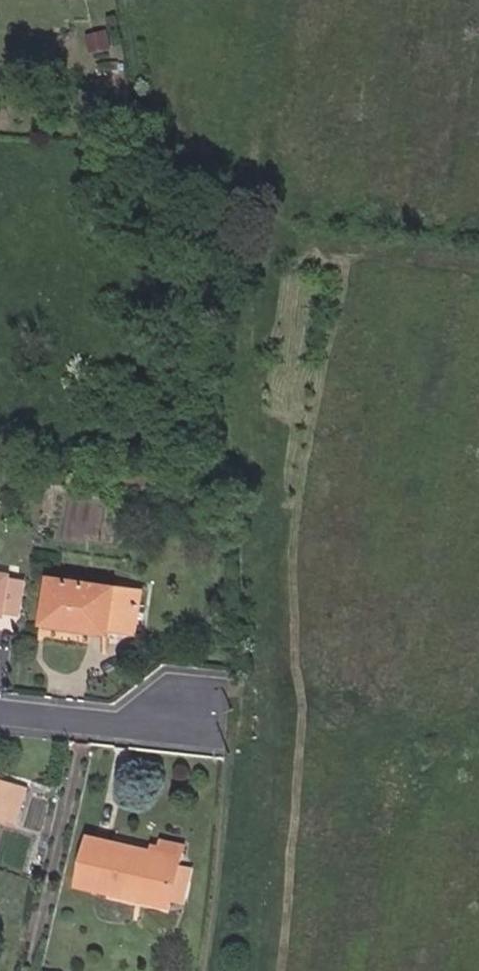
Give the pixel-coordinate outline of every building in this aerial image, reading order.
[(110,49),(108,35),(89,38),(91,52),(110,49)] [(10,578),(0,576),(0,615),(4,615),(10,578)] [(20,618),(25,580),(10,578),(4,615),(20,618)] [(112,630),(116,603),(141,607),(143,591),(53,578),(47,623),(112,633),(112,630)] [(137,633),(141,607),(116,603),(112,630),(137,633)] [(28,787),(0,778),(0,821),(15,826),(28,787)] [(42,835),(55,796),(28,787),(15,826),(42,835)] [(181,866),(183,858),(155,851),(92,837),(81,886),(172,907),(173,901),(181,866)] [(183,858),(186,846),(165,841),(164,848),(157,846),(155,851),(183,858)] [(186,904),(194,869),(181,866),(173,901),(186,904)]
